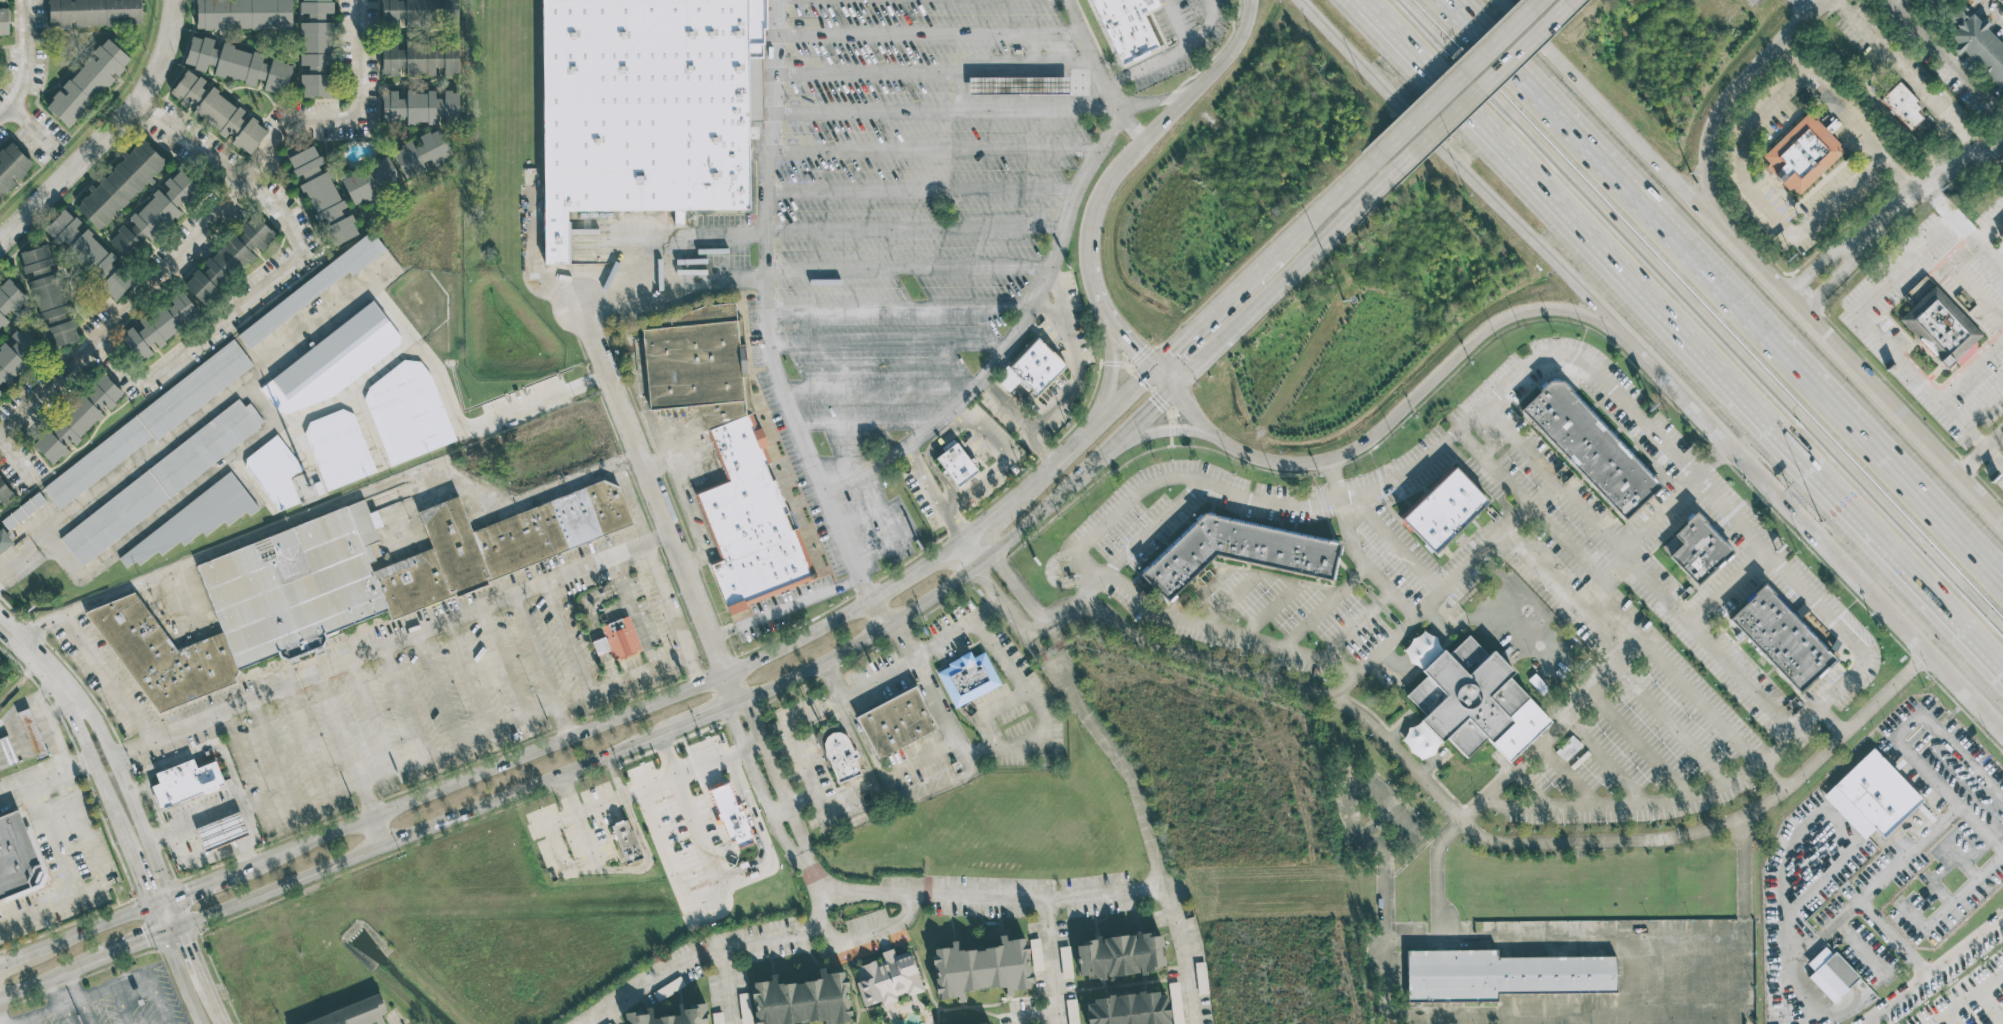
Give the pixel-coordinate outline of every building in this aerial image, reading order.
[(141,0),(48,0),(50,29),(142,24),(141,0)] [(292,0),(196,0),(196,29),(218,29),(292,29),(292,0)] [(301,66),(308,66),(308,74),(300,74),(301,97),(329,97),(328,65),(333,65),(331,22),(325,23),(325,14),(333,13),(332,0),(299,0),(301,66)] [(433,28),(433,19),(460,18),(459,0),(443,0),(434,1),(434,0),(381,0),(382,30),(433,28)] [(544,267),(540,0),(748,0),(748,7),(762,9),(762,91),(749,91),(750,213),(572,217),(572,267),(544,267)] [(1114,61),(1087,0),(1155,0),(1155,1),(1145,7),(1159,41),(1114,61)] [(9,37),(8,4),(0,5),(0,37),(9,37)] [(1986,26),(2002,44),(2002,96),(1999,92),(1995,97),(1989,92),(1996,86),(1962,50),(1957,54),(1951,48),(1954,46),(1947,38),(1958,27),(1953,23),(1961,16),(1964,20),(1972,12),(1980,20),(1984,16),(1990,22),(1986,26)] [(184,65),(205,71),(207,64),(215,67),(214,74),(255,85),(257,79),(265,81),(263,89),(285,95),(293,64),(272,58),(270,65),(261,63),(263,55),(223,44),(221,50),(212,48),(214,41),(192,35),(184,65)] [(45,108),(70,128),(85,110),(88,113),(130,58),(104,37),(63,91),(60,89),(45,108)] [(382,42),(382,75),(398,75),(398,68),(406,68),(406,74),(435,75),(435,68),(444,68),(444,75),(458,75),(459,45),(405,44),(405,49),(400,49),(400,42),(382,42)] [(170,95),(190,108),(188,111),(229,139),(228,141),(250,155),(267,130),(246,115),(248,114),(207,86),(208,84),(187,70),(170,95)] [(1068,77),(968,77),(968,95),(1068,95),(1068,77)] [(1921,118),(1915,111),(1920,106),(1897,81),(1879,99),(1909,130),(1921,118)] [(382,123),(435,123),(435,118),(459,119),(459,92),(443,92),(443,98),(435,98),(435,92),(406,92),(406,99),(398,99),(398,90),(382,90),(382,123)] [(1761,158),(1813,113),(1850,155),(1799,200),(1761,158)] [(404,180),(429,169),(428,167),(452,157),(440,128),(415,138),(416,141),(392,151),(404,180)] [(99,231),(116,214),(149,180),(167,163),(143,139),(128,155),(127,153),(90,191),(90,192),(75,207),(99,231)] [(16,182),(34,165),(11,141),(0,152),(0,198),(16,182)] [(287,157),(296,177),(302,175),(305,183),(301,184),(316,222),(326,218),(336,244),(359,235),(351,215),(344,218),(340,210),(344,208),(329,170),(321,173),(318,165),(322,164),(315,146),(287,157)] [(341,179),(354,206),(374,196),(373,193),(400,180),(388,156),(341,179)] [(149,242),(185,210),(183,208),(201,192),(180,169),(164,184),(169,189),(163,195),(159,191),(128,219),(149,242)] [(62,242),(114,301),(136,281),(119,262),(117,263),(84,226),(83,227),(67,209),(43,229),(58,245),(62,242)] [(262,251),(275,232),(251,215),(235,238),(252,250),(255,246),(262,251)] [(109,241),(128,259),(142,243),(123,225),(109,241)] [(247,348),(349,273),(352,275),(386,250),(373,233),(236,333),(247,348)] [(204,305),(253,255),(232,235),(201,267),(201,266),(183,284),(204,305)] [(19,253),(25,274),(32,272),(34,280),(29,282),(49,349),(79,340),(73,319),(67,321),(65,313),(69,312),(56,267),(55,267),(49,244),(19,253)] [(11,318),(11,317),(28,299),(7,278),(0,285),(0,329),(11,318)] [(1936,287),(1985,339),(1947,373),(1900,321),(1936,287)] [(139,363),(153,354),(148,346),(155,342),(158,346),(181,330),(177,324),(196,312),(182,291),(170,299),(172,302),(121,336),(139,363)] [(259,385),(286,424),(402,342),(375,303),(259,385)] [(729,612),(814,579),(833,571),(767,410),(752,415),(744,321),(734,306),(703,309),(671,323),(672,332),(643,334),(650,415),(698,411),(728,487),(696,499),(723,565),(710,569),(729,612)] [(4,389),(28,364),(23,359),(39,343),(21,326),(6,342),(6,341),(0,347),(0,393),(4,389)] [(1008,367),(1037,338),(1065,365),(1037,395),(1008,367)] [(41,486),(58,509),(153,438),(155,440),(253,366),(234,341),(41,486)] [(388,465),(455,443),(434,382),(418,358),(401,364),(363,391),(388,465)] [(124,394),(104,375),(34,448),(53,466),(71,447),(71,448),(106,412),(124,394)] [(1558,379),(1661,486),(1625,520),(1522,411),(1558,379)] [(80,565),(172,499),(169,495),(266,426),(249,403),(244,407),(239,400),(148,466),(150,470),(59,536),(80,565)] [(376,473),(352,407),(303,425),(326,491),(376,473)] [(304,470),(277,435),(242,461),(263,487),(264,490),(279,510),(299,503),(290,477),(296,473),(304,470)] [(936,459),(956,445),(977,476),(955,490),(936,459)] [(1402,518),(1457,469),(1490,503),(1433,553),(1402,518)] [(117,556),(125,568),(135,561),(138,565),(157,551),(161,555),(180,542),(182,546),(202,532),(205,536),(224,522),(227,526),(246,512),(249,516),(258,509),(232,473),(117,556)] [(2,505),(14,497),(0,477),(0,502),(2,505)] [(474,534),(604,483),(619,489),(632,527),(392,625),(388,615),(323,642),(325,648),(323,653),(288,665),(283,665),(280,659),(237,676),(233,688),(158,715),(86,618),(137,595),(179,655),(222,638),(196,571),(364,502),(369,516),(407,501),(415,519),(460,501),(474,534)] [(6,528),(46,504),(40,494),(0,518),(6,528)] [(1140,576),(1206,512),(1345,544),(1334,585),(1214,557),(1166,601),(1140,576)] [(1700,514),(1735,552),(1697,587),(1663,550),(1700,514)] [(3,528),(0,530),(0,554),(14,544),(3,528)] [(1766,587),(1835,663),(1799,695),(1731,620),(1766,587)] [(613,660),(641,650),(628,616),(601,626),(613,660)] [(1426,635),(1440,643),(1448,655),(1469,636),(1491,660),(1497,655),(1520,680),(1515,684),(1533,704),(1513,723),(1517,728),(1528,734),(1530,743),(1509,765),(1501,763),(1497,750),(1491,744),(1468,764),(1450,743),(1447,747),(1442,745),(1437,756),(1422,763),(1412,757),(1404,743),(1410,732),(1432,722),(1410,699),(1429,681),(1425,676),(1411,669),(1405,653),(1415,642),(1426,635)] [(592,642),(596,655),(610,651),(605,637),(592,642)] [(1000,685),(984,651),(972,657),(970,653),(935,669),(953,707),(1000,685)] [(936,728),(914,686),(855,717),(877,759),(936,728)] [(42,771),(36,759),(49,755),(29,706),(16,711),(32,753),(19,759),(9,734),(0,738),(0,748),(6,763),(0,765),(0,787),(42,771)] [(860,775),(846,730),(821,738),(836,783),(860,775)] [(1565,762),(1581,744),(1571,735),(1555,752),(1565,762)] [(1836,786),(1877,751),(1921,804),(1881,839),(1836,786)] [(216,761),(196,768),(193,761),(155,773),(158,784),(152,786),(158,808),(224,787),(216,761)] [(730,777),(740,802),(741,801),(757,842),(740,849),(736,838),(733,839),(711,785),(730,777)] [(45,884),(21,811),(0,818),(0,900),(45,884)] [(249,836),(240,812),(195,828),(204,852),(249,836)] [(609,826),(625,864),(643,857),(626,818),(609,826)] [(1136,935),(1076,941),(1080,979),(1165,970),(1161,932),(1136,934),(1136,935)] [(937,1000),(957,997),(958,1002),(965,1001),(963,991),(1005,986),(1006,996),(1012,996),(1012,991),(1032,988),(1030,971),(1043,969),(1040,939),(958,949),(957,941),(950,941),(951,947),(931,949),(937,1000)] [(1060,947),(1062,978),(1072,978),(1070,946),(1060,947)] [(1831,1002),(1858,977),(1833,951),(1830,954),(1823,946),(1805,963),(1813,971),(1807,976),(1831,1002)] [(922,991),(911,951),(894,955),(893,949),(880,952),(882,959),(852,968),(863,1006),(881,1002),(881,1004),(907,997),(907,996),(922,991)] [(1406,952),(1497,952),(1497,960),(1616,959),(1616,996),(1497,996),(1497,1005),(1407,1004),(1406,952)] [(849,1021),(846,972),(820,973),(821,981),(777,983),(776,974),(770,975),(770,981),(752,982),(754,1023),(784,1023),(849,1021)] [(657,1000),(685,987),(681,977),(653,991),(657,1000)] [(1167,992),(1085,999),(1088,1023),(1170,1023),(1167,992)] [(750,1023),(750,993),(739,994),(740,1023),(750,1023)] [(376,1023),(384,1023),(381,1015),(386,1013),(380,996),(293,1023),(371,1023),(376,1023)] [(1078,1023),(1076,999),(1066,999),(1067,1023),(1078,1023)] [(704,1002),(688,1006),(688,1007),(679,1005),(677,1014),(653,1019),(651,1008),(638,1011),(636,1011),(624,1013),(627,1023),(708,1023),(704,1002)]
